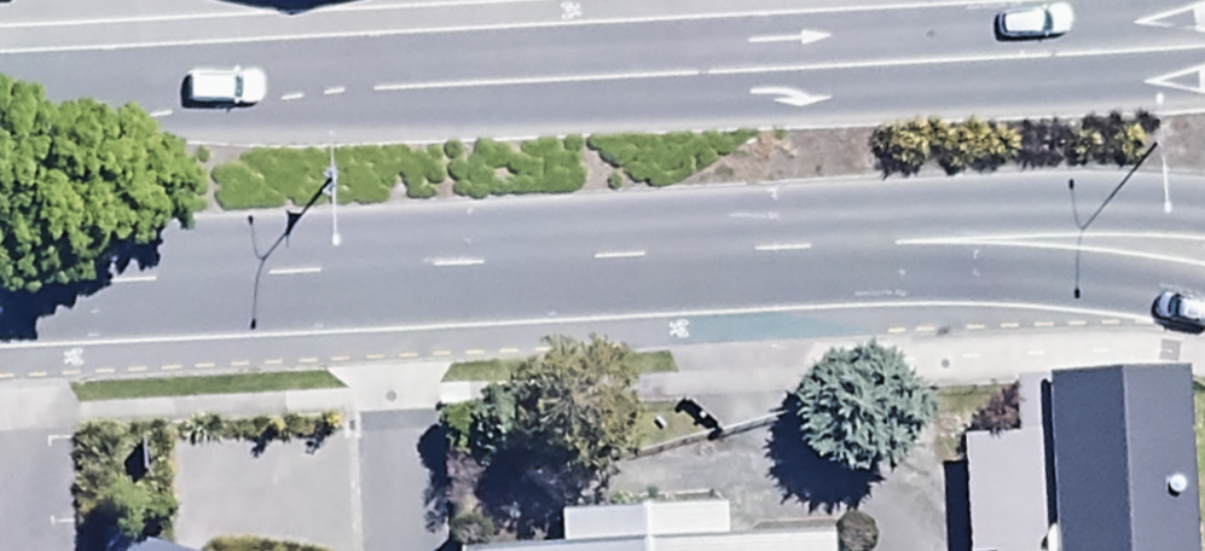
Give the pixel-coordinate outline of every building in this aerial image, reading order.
[(1197,370),(1046,378),(1049,441),(972,445),(978,550),(1204,550),(1204,524),(1197,370)] [(835,532),(486,550),(836,550),(835,532)] [(99,540),(99,550),(137,550),(99,540)]
